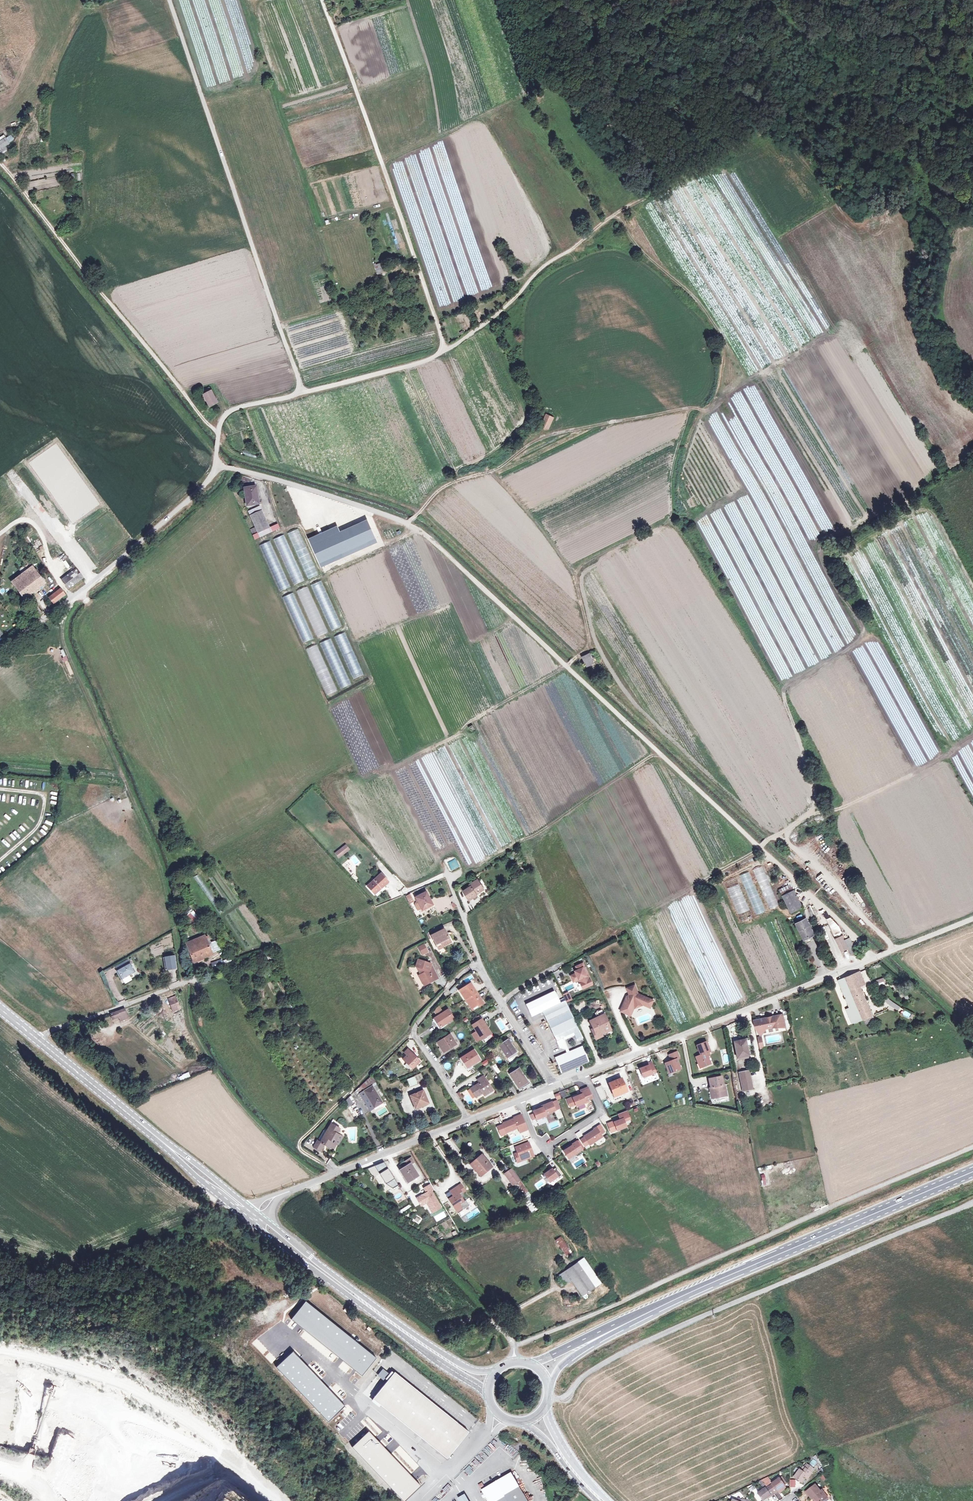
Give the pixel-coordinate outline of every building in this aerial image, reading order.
[(746,129),(757,120),(752,114),(740,123),(746,129)] [(0,142),(0,150),(10,143),(6,138),(0,142)] [(383,263),(375,265),(378,274),(385,271),(383,263)] [(687,275),(682,278),(687,286),(692,282),(687,275)] [(212,390),(204,394),(210,406),(218,402),(212,390)] [(554,417),(546,414),(541,425),(549,429),(554,417)] [(229,436),(231,443),(241,440),(239,433),(229,436)] [(255,486),(244,488),(247,506),(258,504),(255,486)] [(248,511),(250,516),(262,511),(260,506),(248,511)] [(262,511),(250,516),(255,527),(257,533),(269,528),(262,511)] [(319,536),(308,540),(321,570),(378,545),(368,522),(341,534),(338,527),(319,536)] [(269,528),(257,533),(259,538),(271,532),(269,528)] [(299,529),(288,533),(309,579),(319,574),(299,529)] [(284,535),(274,540),(295,585),(305,581),(284,535)] [(270,542),(260,547),(280,592),(291,588),(270,542)] [(20,571),(23,574),(32,568),(29,564),(20,571)] [(68,568),(71,572),(77,568),(74,564),(68,568)] [(23,574),(12,583),(25,600),(45,585),(32,568),(23,574)] [(71,572),(61,580),(68,590),(84,578),(77,568),(71,572)] [(322,581),(312,585),(332,631),(342,626),(322,581)] [(308,587),(298,591),(318,637),(329,632),(308,587)] [(60,589),(49,597),(54,604),(65,595),(60,589)] [(293,593),(283,598),(304,643),(314,639),(293,593)] [(37,606),(32,609),(38,616),(42,613),(37,606)] [(345,633),(335,637),(354,680),(365,676),(345,633)] [(331,639),(321,643),(342,689),(352,684),(331,639)] [(317,645),(307,650),(328,696),(338,691),(317,645)] [(588,652),(580,656),(585,666),(593,663),(588,652)] [(0,844),(3,849),(9,845),(6,840),(0,844)] [(345,845),(335,853),(339,857),(349,850),(345,845)] [(763,866),(753,870),(769,910),(780,905),(763,866)] [(750,872),(739,877),(756,916),(767,912),(750,872)] [(381,874),(367,886),(373,893),(380,887),(382,888),(388,882),(381,874)] [(736,878),(726,883),(743,922),(753,918),(736,878)] [(471,886),(464,891),(470,900),(477,895),(476,894),(483,889),(477,880),(470,884),(471,886)] [(779,890),(782,896),(794,890),(791,884),(779,890)] [(794,890),(782,896),(791,913),(803,907),(794,890)] [(426,892),(415,897),(422,911),(433,905),(426,892)] [(193,923),(198,919),(191,910),(181,917),(185,926),(188,925),(195,933),(199,930),(193,923)] [(830,918),(827,919),(834,936),(842,933),(839,926),(830,918)] [(198,919),(193,923),(199,930),(203,927),(198,919)] [(805,919),(796,924),(804,939),(813,935),(805,919)] [(445,929),(431,936),(438,950),(442,948),(441,946),(451,941),(445,929)] [(193,942),(186,944),(194,964),(205,959),(204,956),(212,952),(205,935),(198,938),(200,944),(195,946),(193,942)] [(842,936),(836,939),(840,948),(846,945),(842,936)] [(849,938),(845,940),(852,954),(856,951),(849,938)] [(212,952),(219,949),(216,941),(209,944),(212,952)] [(174,956),(165,957),(167,970),(176,969),(174,956)] [(230,957),(211,962),(213,968),(232,962),(230,957)] [(116,969),(130,962),(128,959),(114,967),(116,969)] [(417,959),(415,966),(416,967),(420,967),(423,973),(420,974),(419,974),(424,985),(433,980),(437,978),(430,965),(431,964),(417,959)] [(130,962),(116,969),(121,980),(135,972),(130,962)] [(583,964),(576,967),(579,974),(577,975),(577,974),(571,976),(574,982),(579,980),(581,984),(583,988),(592,984),(583,964)] [(860,971),(846,977),(863,1019),(864,1019),(866,1024),(874,1020),(863,993),(862,991),(861,988),(860,986),(865,983),(860,971)] [(863,1019),(846,977),(839,980),(851,1007),(847,1009),(853,1023),(863,1019)] [(882,978),(876,980),(878,987),(885,985),(882,978)] [(470,983),(458,990),(465,1001),(477,993),(470,983)] [(634,986),(627,989),(629,995),(628,998),(627,997),(621,1011),(630,1015),(634,1007),(636,1007),(640,1006),(641,1004),(650,1007),(653,1001),(638,994),(634,986)] [(477,993),(465,1001),(472,1011),(473,1010),(475,1012),(485,1006),(477,993)] [(568,993),(563,995),(566,1002),(571,1000),(568,993)] [(895,1003),(886,996),(884,999),(888,1003),(891,1006),(899,1010),(900,1009),(902,1011),(902,1010),(904,1011),(905,1009),(895,1003)] [(176,998),(170,1000),(173,1007),(179,1005),(176,998)] [(561,1002),(542,1011),(556,1041),(574,1032),(575,1035),(578,1041),(583,1039),(564,998),(560,1000),(561,1002)] [(541,1009),(542,1011),(561,1002),(560,1000),(541,1009)] [(576,1012),(578,1010),(572,1004),(570,1006),(576,1012)] [(438,1006),(432,1010),(435,1015),(441,1010),(438,1006)] [(125,1009),(111,1014),(113,1019),(119,1017),(127,1014),(125,1009)] [(448,1009),(434,1018),(439,1027),(453,1018),(448,1009)] [(604,1014),(589,1021),(592,1028),(595,1027),(596,1030),(592,1032),(596,1039),(602,1036),(602,1034),(611,1030),(608,1024),(607,1024),(605,1020),(607,1019),(604,1014)] [(776,1016),(755,1020),(756,1027),(760,1032),(767,1028),(779,1026),(787,1027),(784,1015),(776,1016)] [(475,1023),(472,1025),(476,1031),(471,1034),(476,1042),(481,1039),(491,1033),(481,1019),(481,1020),(475,1023)] [(564,1040),(575,1035),(574,1032),(556,1041),(560,1048),(566,1050),(567,1054),(569,1053),(564,1040)] [(450,1034),(437,1043),(443,1052),(456,1044),(450,1034)] [(508,1039),(499,1045),(507,1058),(516,1052),(508,1039)] [(746,1039),(734,1042),(737,1058),(749,1055),(746,1039)] [(707,1041),(697,1045),(701,1055),(697,1056),(699,1063),(701,1062),(703,1067),(703,1066),(711,1063),(708,1056),(707,1053),(709,1052),(710,1051),(707,1041)] [(567,1054),(556,1058),(562,1072),(588,1061),(582,1047),(569,1053),(567,1054)] [(474,1050),(461,1058),(467,1068),(480,1060),(474,1050)] [(676,1050),(668,1054),(670,1060),(664,1062),(668,1071),(671,1069),(672,1071),(680,1068),(676,1058),(679,1057),(676,1050)] [(407,1055),(403,1059),(412,1069),(419,1061),(415,1057),(415,1058),(413,1055),(410,1052),(407,1055)] [(651,1061),(647,1063),(648,1065),(643,1067),(639,1069),(643,1077),(655,1072),(651,1061)] [(519,1069),(510,1075),(519,1089),(528,1083),(519,1069)] [(749,1071),(739,1072),(743,1091),(753,1089),(749,1071)] [(420,1074),(407,1080),(410,1086),(417,1083),(416,1081),(422,1079),(420,1074)] [(371,1075),(361,1086),(363,1090),(376,1082),(371,1075)] [(479,1083),(470,1089),(475,1096),(475,1097),(482,1093),(483,1094),(492,1089),(483,1076),(477,1080),(479,1083)] [(721,1077),(709,1079),(711,1088),(713,1087),(715,1098),(726,1096),(724,1085),(723,1085),(721,1077)] [(622,1078),(609,1083),(613,1094),(620,1091),(621,1094),(627,1091),(622,1078)] [(595,1087),(601,1101),(607,1099),(601,1085),(595,1087)] [(372,1086),(364,1091),(374,1108),(382,1103),(372,1086)] [(588,1087),(580,1090),(582,1094),(573,1098),(573,1097),(567,1099),(570,1107),(576,1104),(576,1106),(585,1102),(585,1101),(592,1098),(588,1087)] [(423,1090),(410,1095),(415,1108),(428,1103),(423,1090)] [(374,1108),(364,1091),(360,1093),(370,1110),(374,1108)] [(557,1100),(552,1102),(555,1110),(560,1108),(557,1100)] [(552,1102),(542,1106),(542,1107),(533,1111),(534,1113),(530,1115),(532,1120),(536,1118),(537,1119),(546,1116),(545,1114),(555,1110),(552,1102)] [(517,1116),(517,1117),(514,1119),(503,1123),(503,1124),(497,1127),(500,1134),(506,1131),(507,1132),(518,1128),(521,1127),(523,1131),(528,1129),(522,1114),(517,1116)] [(617,1130),(627,1127),(625,1121),(630,1119),(629,1114),(620,1118),(621,1120),(614,1122),(614,1121),(608,1123),(611,1132),(617,1130)] [(334,1120),(331,1124),(340,1129),(342,1125),(334,1120)] [(317,1140),(313,1147),(320,1151),(324,1145),(325,1145),(326,1143),(328,1144),(327,1146),(333,1150),(337,1144),(335,1142),(337,1138),(339,1135),(337,1133),(340,1129),(331,1124),(320,1142),(317,1140)] [(603,1136),(601,1134),(605,1131),(600,1125),(594,1129),(595,1130),(584,1136),(585,1137),(589,1144),(590,1145),(603,1136)] [(568,1158),(582,1149),(577,1141),(571,1145),(571,1146),(564,1151),(568,1158)] [(534,1156),(529,1142),(527,1143),(517,1146),(515,1147),(518,1153),(514,1154),(518,1162),(534,1156)] [(569,1160),(575,1169),(586,1162),(580,1153),(569,1160)] [(488,1161),(482,1155),(477,1159),(478,1159),(474,1163),(476,1165),(473,1167),(481,1176),(488,1169),(491,1166),(487,1162),(488,1161)] [(411,1158),(401,1164),(403,1168),(400,1170),(407,1182),(418,1176),(411,1164),(414,1163),(411,1158)] [(384,1162),(374,1166),(379,1174),(386,1184),(393,1189),(398,1185),(384,1162)] [(371,1175),(372,1175),(377,1173),(378,1175),(379,1174),(374,1166),(368,1169),(371,1175)] [(554,1180),(562,1175),(556,1167),(553,1170),(552,1169),(544,1174),(550,1181),(554,1179),(554,1180)] [(513,1169),(505,1174),(513,1186),(517,1182),(520,1180),(513,1169)] [(533,1198),(520,1180),(517,1182),(530,1200),(533,1198)] [(427,1193),(417,1198),(420,1204),(426,1201),(427,1202),(433,1212),(441,1208),(431,1190),(433,1189),(430,1184),(424,1188),(427,1193)] [(458,1186),(450,1191),(454,1196),(449,1199),(458,1213),(469,1205),(466,1200),(464,1201),(462,1197),(464,1196),(462,1192),(458,1186)] [(561,1237),(556,1240),(568,1258),(573,1254),(561,1237)] [(584,1258),(578,1263),(595,1287),(601,1283),(584,1258)] [(578,1263),(559,1275),(566,1285),(572,1280),(582,1296),(595,1287),(578,1263)] [(301,1297),(286,1315),(354,1370),(362,1376),(376,1359),(301,1297)] [(293,1354),(277,1369),(329,1423),(345,1407),(293,1354)] [(395,1372),(382,1388),(373,1399),(447,1459),(458,1446),(466,1436),(469,1432),(417,1390),(405,1380),(395,1372)] [(303,1415),(311,1406),(297,1392),(288,1401),(303,1415)] [(370,1431),(354,1446),(407,1500),(423,1484),(370,1431)] [(327,1447),(337,1460),(345,1455),(335,1441),(327,1447)] [(812,1473),(805,1468),(802,1471),(801,1470),(800,1470),(794,1478),(802,1483),(806,1479),(808,1476),(810,1477),(812,1473)] [(512,1473),(482,1490),(488,1500),(528,1500),(512,1473)] [(772,1485),(769,1487),(775,1495),(778,1493),(777,1491),(781,1489),(785,1486),(780,1478),(772,1484),(772,1485)] [(807,1492),(816,1485),(815,1484),(806,1491),(807,1492)] [(816,1485),(807,1492),(812,1499),(814,1498),(817,1500),(827,1496),(822,1490),(821,1491),(816,1485)] [(769,1487),(767,1488),(766,1488),(758,1494),(763,1500),(764,1500),(768,1498),(771,1496),(772,1497),(775,1495),(769,1487)]
